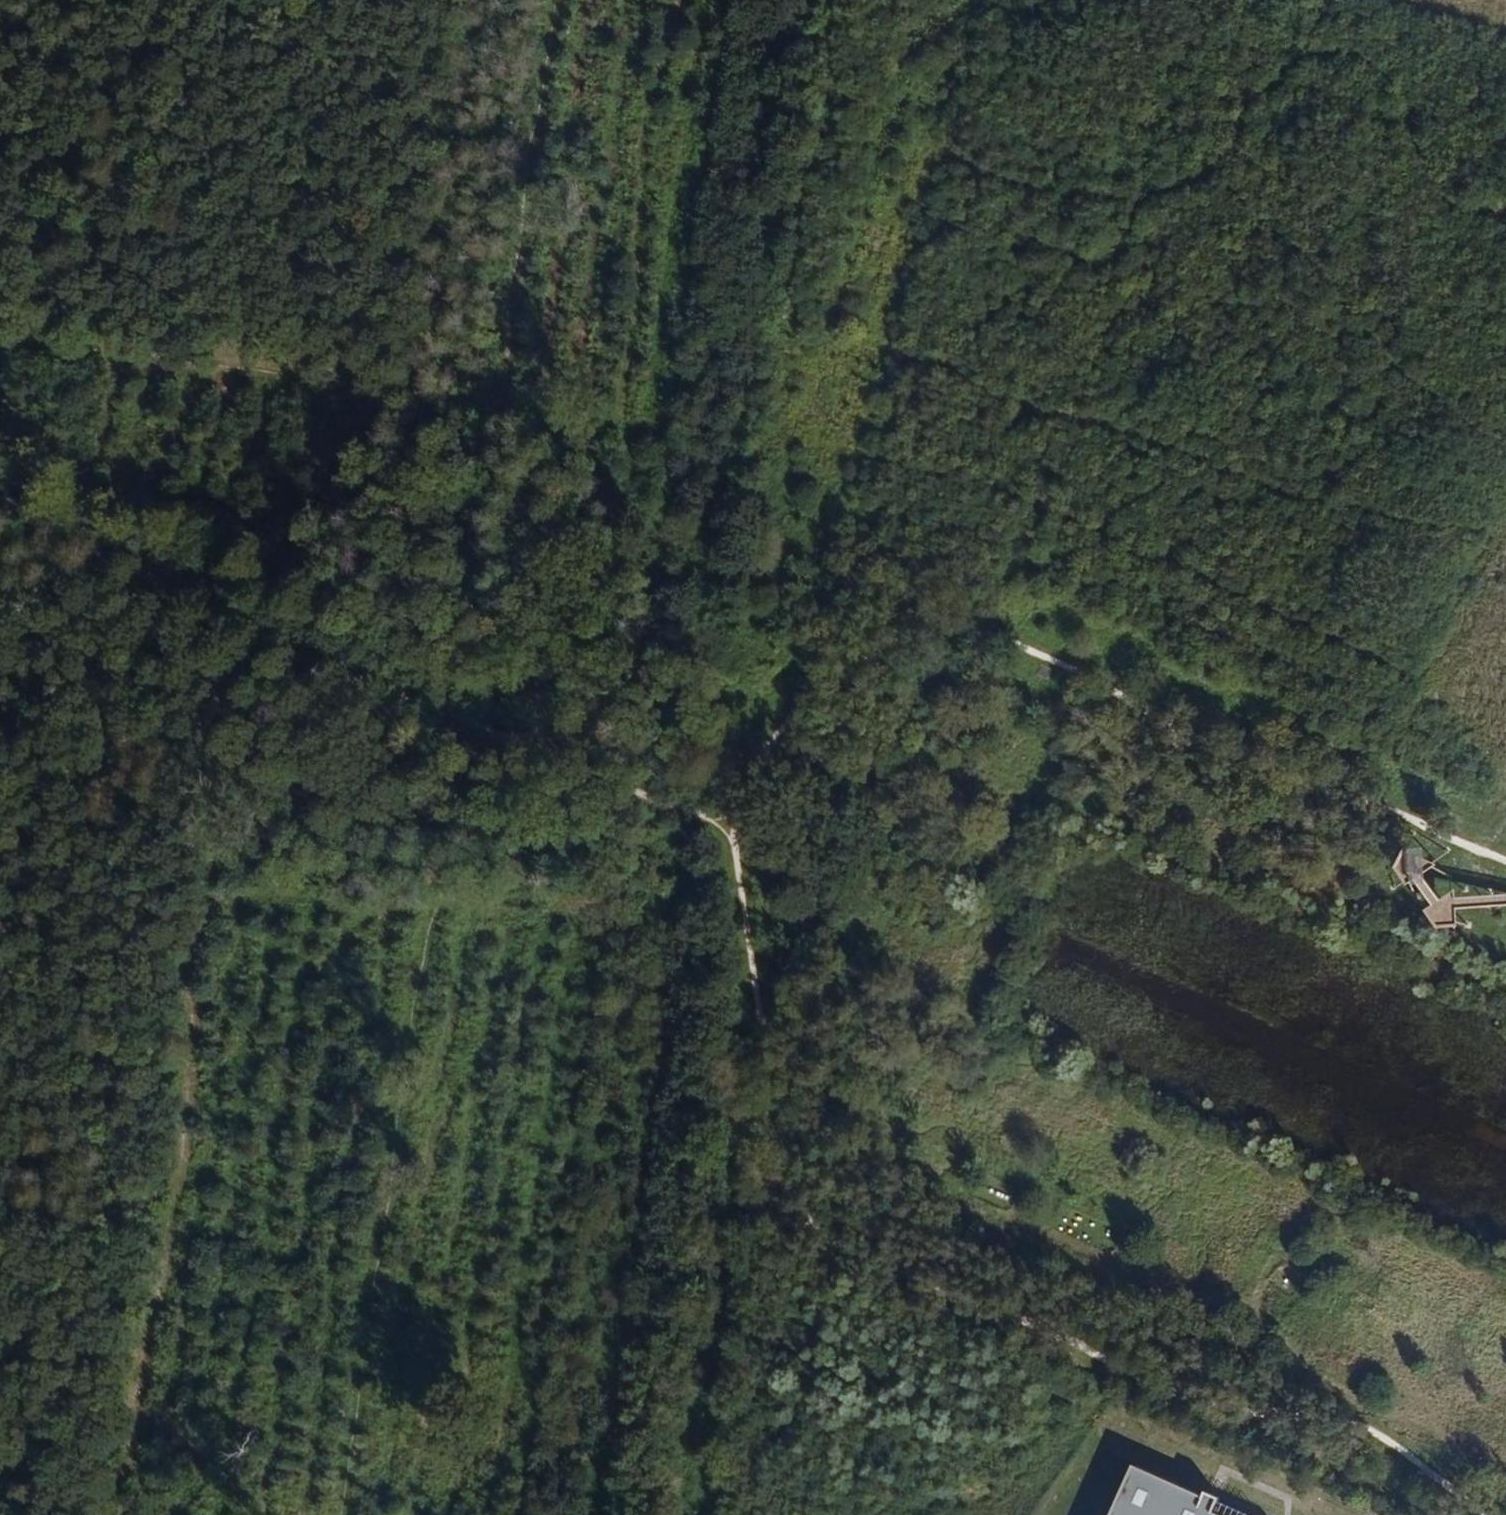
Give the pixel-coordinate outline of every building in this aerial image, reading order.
[(1137,1472),(1118,1514),(1237,1514),(1137,1472)]
